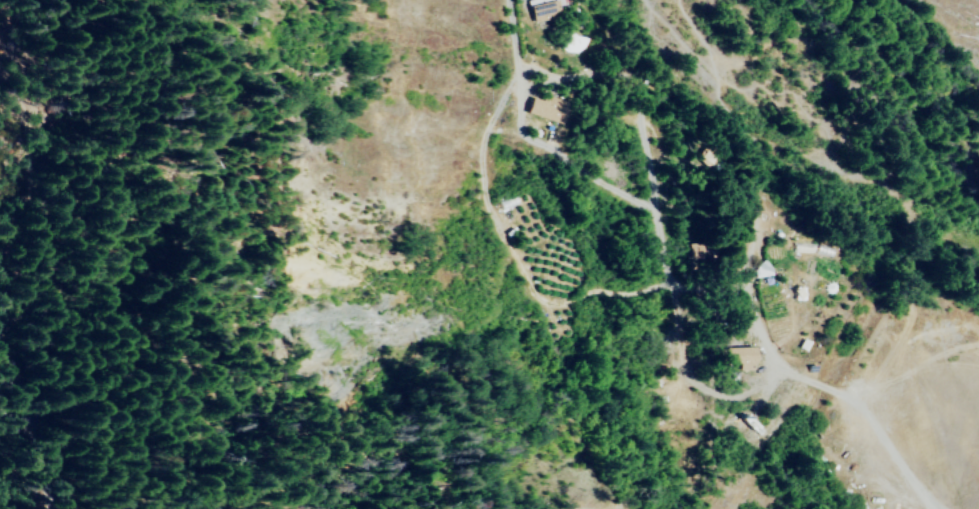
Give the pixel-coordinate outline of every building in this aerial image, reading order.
[(560,17),(558,0),(531,0),(534,21),(560,17)] [(528,112),(564,125),(572,103),(547,94),(544,100),(534,97),(528,112)] [(503,210),(519,204),(515,195),(499,201),(503,210)] [(756,277),(771,275),(770,262),(755,263),(756,277)] [(728,348),(728,363),(740,363),(740,371),(757,371),(756,347),(728,348)]
